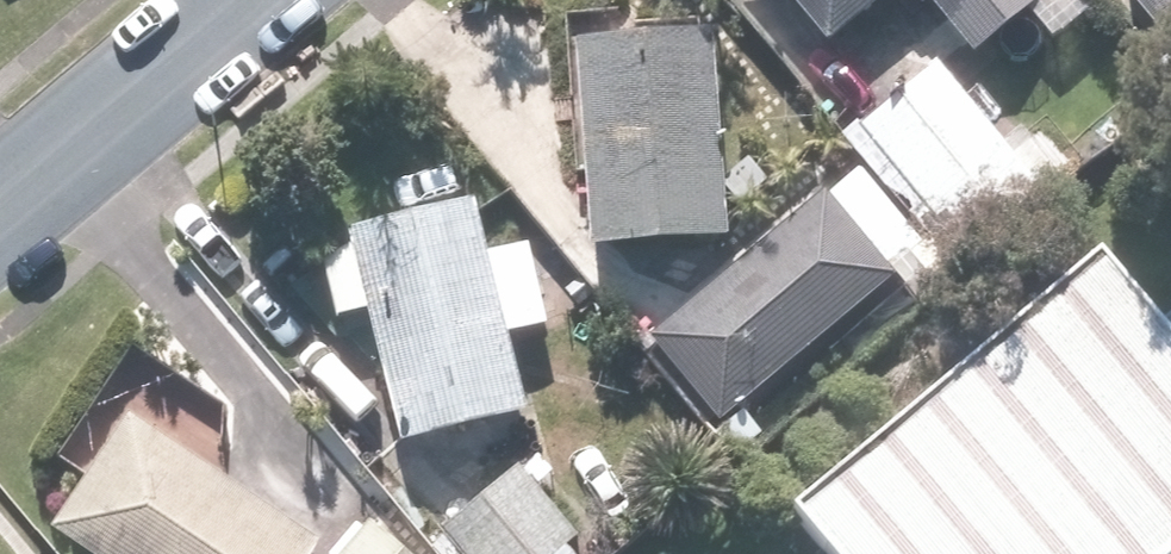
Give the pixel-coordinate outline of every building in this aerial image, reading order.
[(833,45),(889,0),(796,0),(833,45)] [(976,53),(1041,0),(933,0),(976,53)] [(1170,66),(1170,65),(1170,0),(1111,0),(1170,66)] [(724,26),(584,30),(591,247),(730,243),(724,26)] [(936,59),(845,140),(953,264),(1045,183),(936,59)] [(722,424),(897,277),(928,251),(862,173),(831,199),(825,192),(650,339),(722,424)] [(342,318),(374,311),(405,447),(534,417),(511,320),(543,312),(528,249),(502,255),(491,258),(478,199),(323,235),(342,318)] [(1170,324),(1108,250),(807,500),(852,553),(1170,553),(1170,325),(1170,324)] [(54,529),(90,553),(413,553),(365,513),(334,550),(134,413),(54,529)] [(638,438),(600,477),(639,515),(677,476),(638,438)] [(567,547),(582,533),(553,500),(566,489),(532,449),(441,527),(464,553),(573,553),(567,547)]
